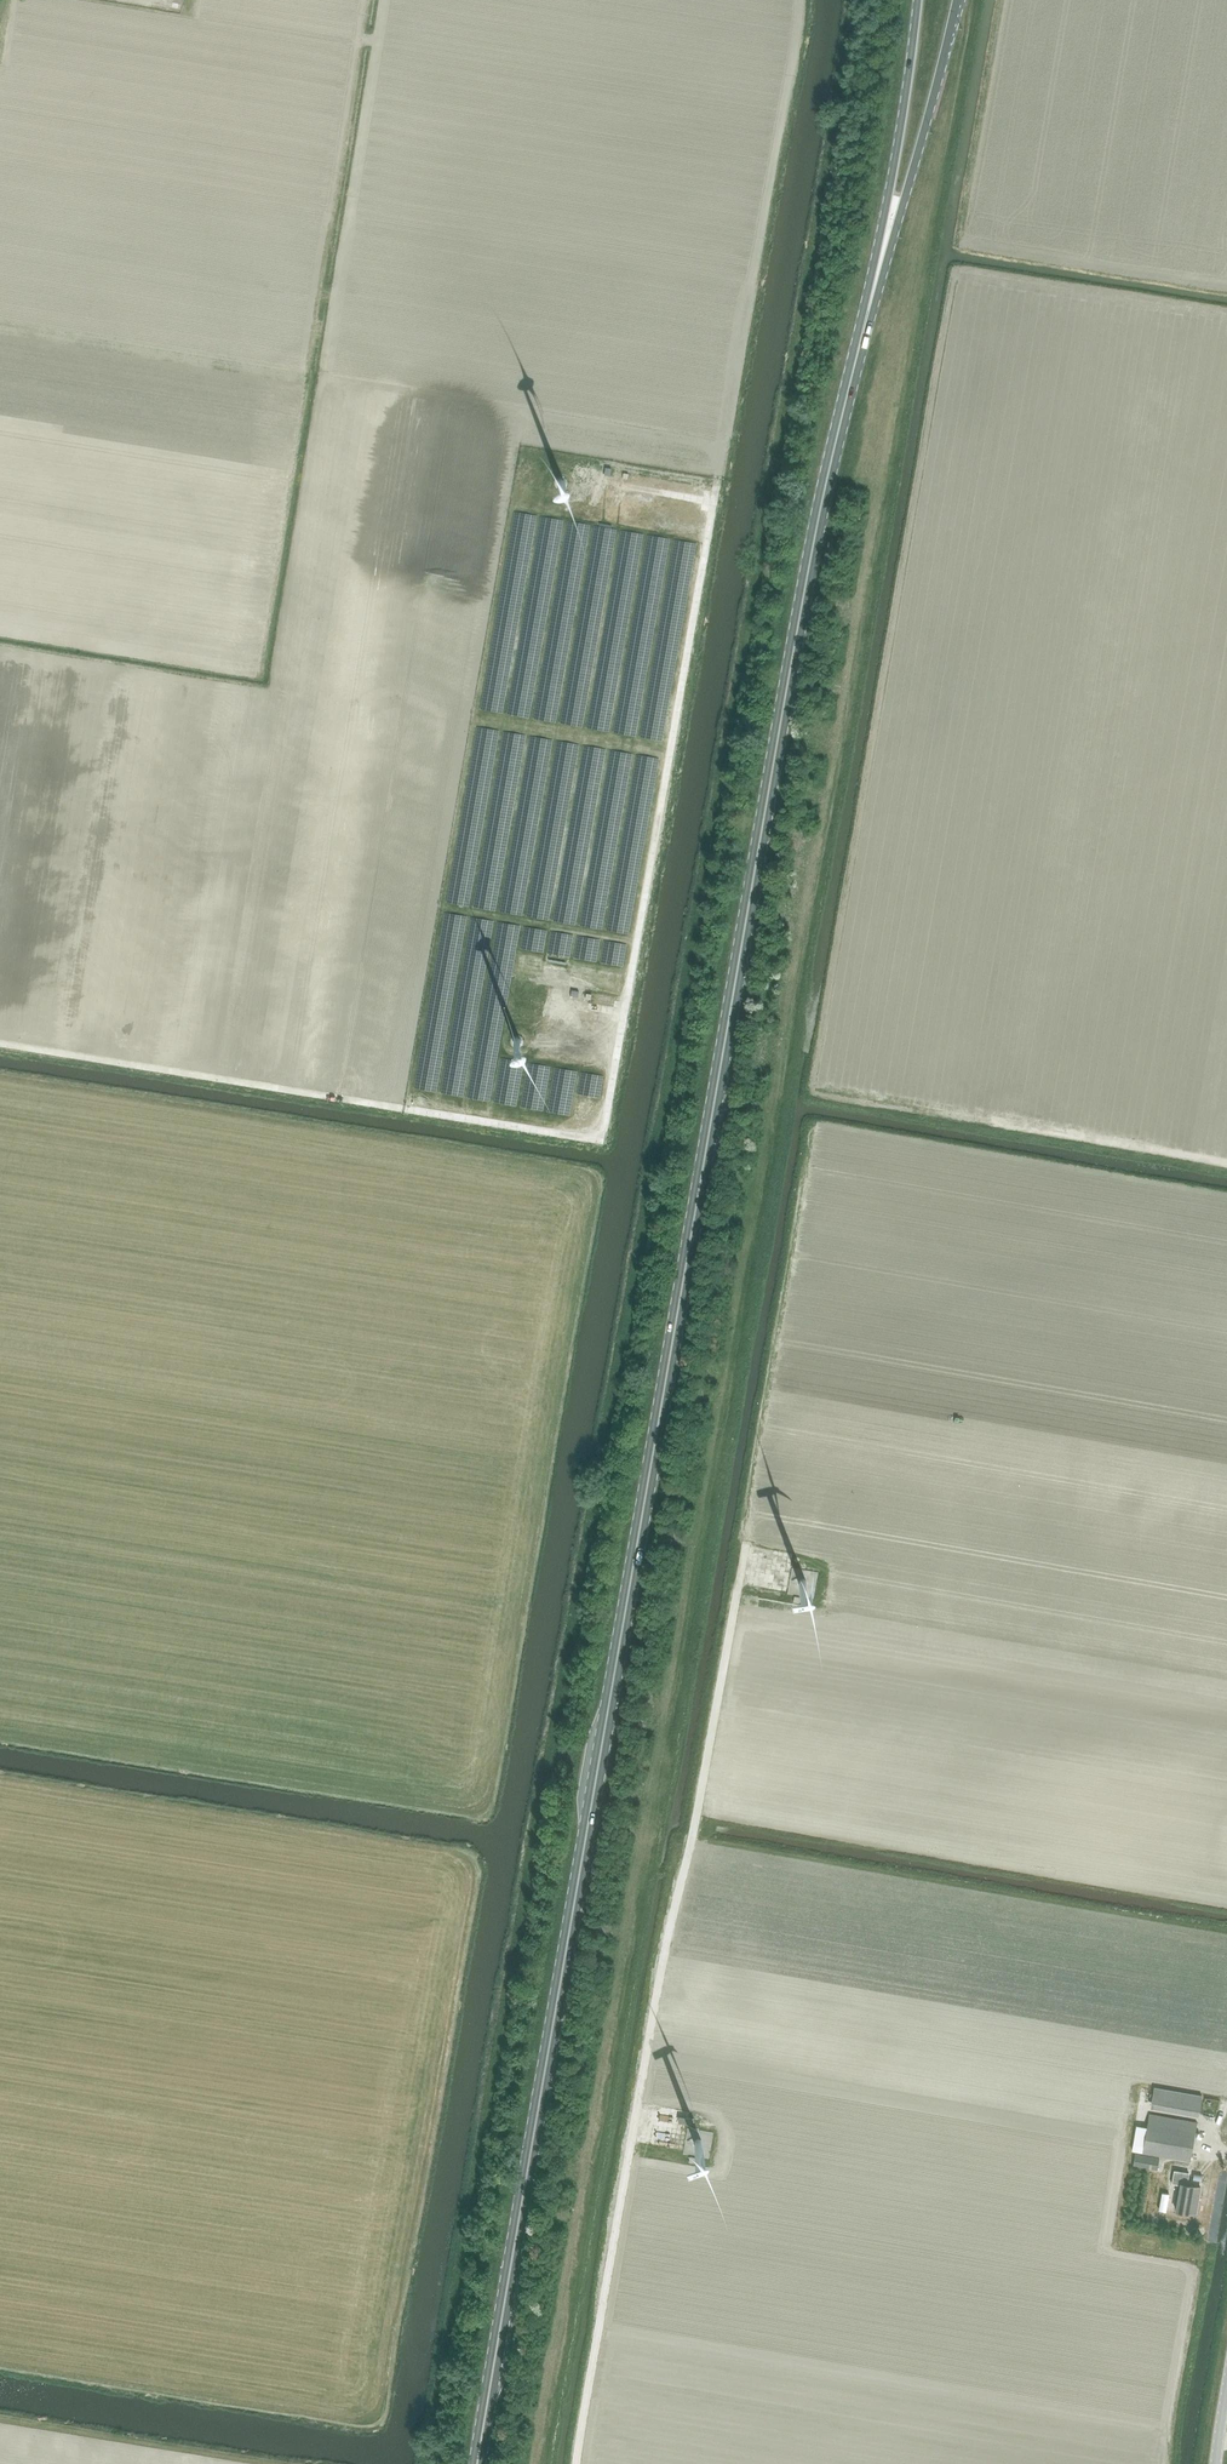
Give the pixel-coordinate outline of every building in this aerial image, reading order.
[(557,482),(557,483),(557,484),(557,485),(558,485),(558,486),(559,486),(560,487),(561,487),(562,487),(563,486),(564,486),(564,485),(565,485),(565,484),(565,483),(565,482),(565,481),(564,481),(564,480),(563,480),(563,479),(562,479),(561,479),(560,479),(559,479),(558,480),(558,481),(557,481),(557,482)] [(513,1041),(513,1042),(513,1043),(514,1043),(514,1044),(514,1045),(515,1045),(516,1045),(516,1046),(517,1046),(518,1046),(518,1045),(519,1045),(520,1045),(520,1044),(521,1044),(521,1043),(521,1042),(521,1041),(521,1040),(520,1039),(520,1038),(519,1038),(518,1038),(517,1038),(516,1038),(515,1038),(514,1039),(514,1040),(513,1040),(513,1041)] [(1190,2161),(1197,2121),(1150,2113),(1147,2122),(1141,2121),(1135,2151),(1190,2161)] [(1158,2169),(1160,2156),(1136,2152),(1133,2164),(1158,2169)] [(1195,2213),(1200,2187),(1186,2184),(1188,2173),(1174,2170),(1172,2182),(1180,2184),(1176,2210),(1195,2213)]
